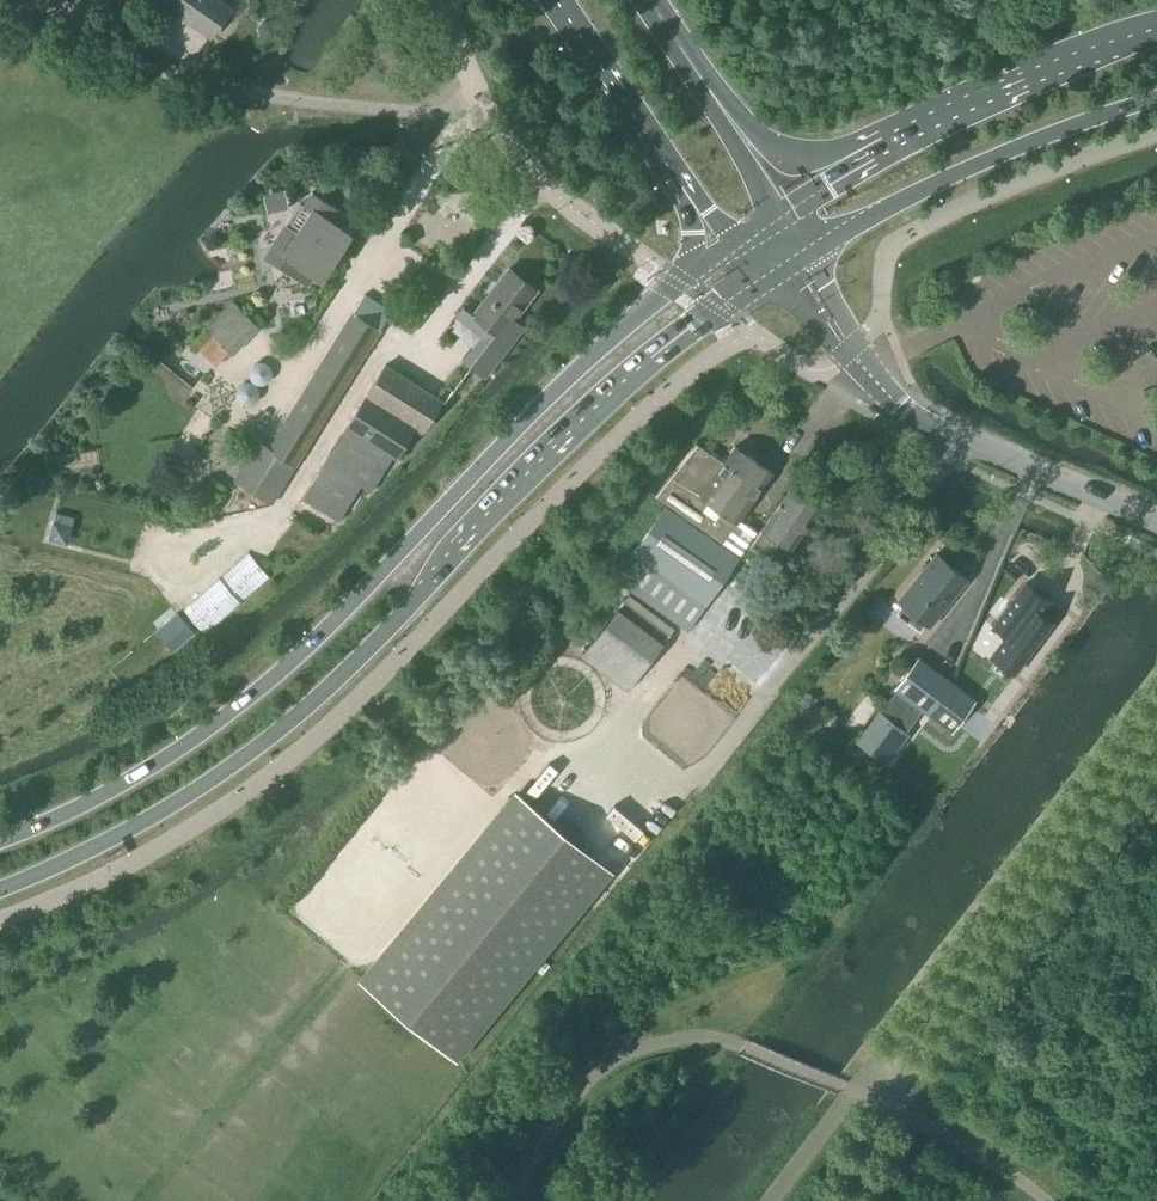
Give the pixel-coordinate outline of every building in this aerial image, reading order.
[(186,19),(189,16),(195,21),(193,24),(211,37),(232,8),(220,0),(159,0),(186,19)] [(269,211),(290,205),(286,190),(265,195),(269,211)] [(286,255),(320,277),(321,278),(350,233),(342,228),(350,216),(312,192),(304,206),(313,212),(286,255)] [(509,269),(473,315),(490,329),(465,361),(484,376),(523,327),(513,319),(536,290),(509,269)] [(365,294),(320,366),(269,448),(258,441),(234,480),(272,504),(379,330),(380,330),(388,317),(392,311),(391,311),(390,312),(385,309),(386,308),(365,294)] [(238,305),(210,333),(236,359),(263,331),(238,305)] [(250,377),(251,379),(252,380),(254,382),(255,383),(257,383),(259,384),(261,384),(263,384),(265,383),(267,382),(268,380),(269,379),(270,377),(271,375),(271,373),(271,371),(270,369),(269,367),(268,366),(266,365),(264,364),(262,363),(260,363),(258,363),(256,364),(255,364),(253,366),(252,367),(251,369),(250,371),(250,373),(250,375),(250,377)] [(301,499),(320,511),(338,521),(360,486),(370,492),(393,456),(402,461),(421,430),(423,431),(442,401),(385,365),(301,499)] [(236,396),(237,398),(238,400),(239,401),(241,402),(243,403),(245,403),(247,403),(249,403),(251,402),(252,401),(254,400),(255,398),(256,396),(256,394),(256,392),(256,390),(255,388),(254,387),(253,385),(252,384),(250,383),(248,382),(246,382),(244,382),(242,383),(240,384),(239,385),(237,387),(236,388),(236,390),(235,392),(235,394),(236,396)] [(656,496),(723,542),(771,472),(734,446),(723,462),(697,445),(698,444),(697,444),(655,495),(656,496)] [(749,547),(766,559),(780,540),(791,547),(820,506),(791,486),(749,547)] [(666,506),(614,579),(687,630),(738,557),(666,506)] [(55,513),(50,538),(69,542),(74,517),(55,513)] [(183,609),(204,634),(270,578),(248,553),(183,609)] [(897,612),(919,630),(925,622),(929,626),(968,580),(936,554),(898,601),(903,604),(897,612)] [(992,654),(991,655),(1015,672),(1016,671),(1014,670),(1032,647),(1049,624),(1050,625),(1051,624),(1038,614),(1047,602),(1048,603),(1049,602),(1035,591),(1024,583),(1024,584),(1025,585),(1015,599),(1010,605),(1006,603),(1001,610),(996,617),(999,619),(995,624),(994,623),(994,624),(1008,635),(993,655),(992,654)] [(581,655),(628,690),(663,643),(616,609),(581,655)] [(559,623),(582,641),(592,629),(569,610),(559,623)] [(176,614),(157,630),(173,650),(193,633),(176,614)] [(927,731),(955,752),(987,709),(918,657),(894,688),(935,719),(927,731)] [(906,731),(879,711),(878,710),(855,741),(857,743),(886,764),(909,734),(906,731)] [(362,980),(455,1057),(608,872),(515,795),(362,980)]
